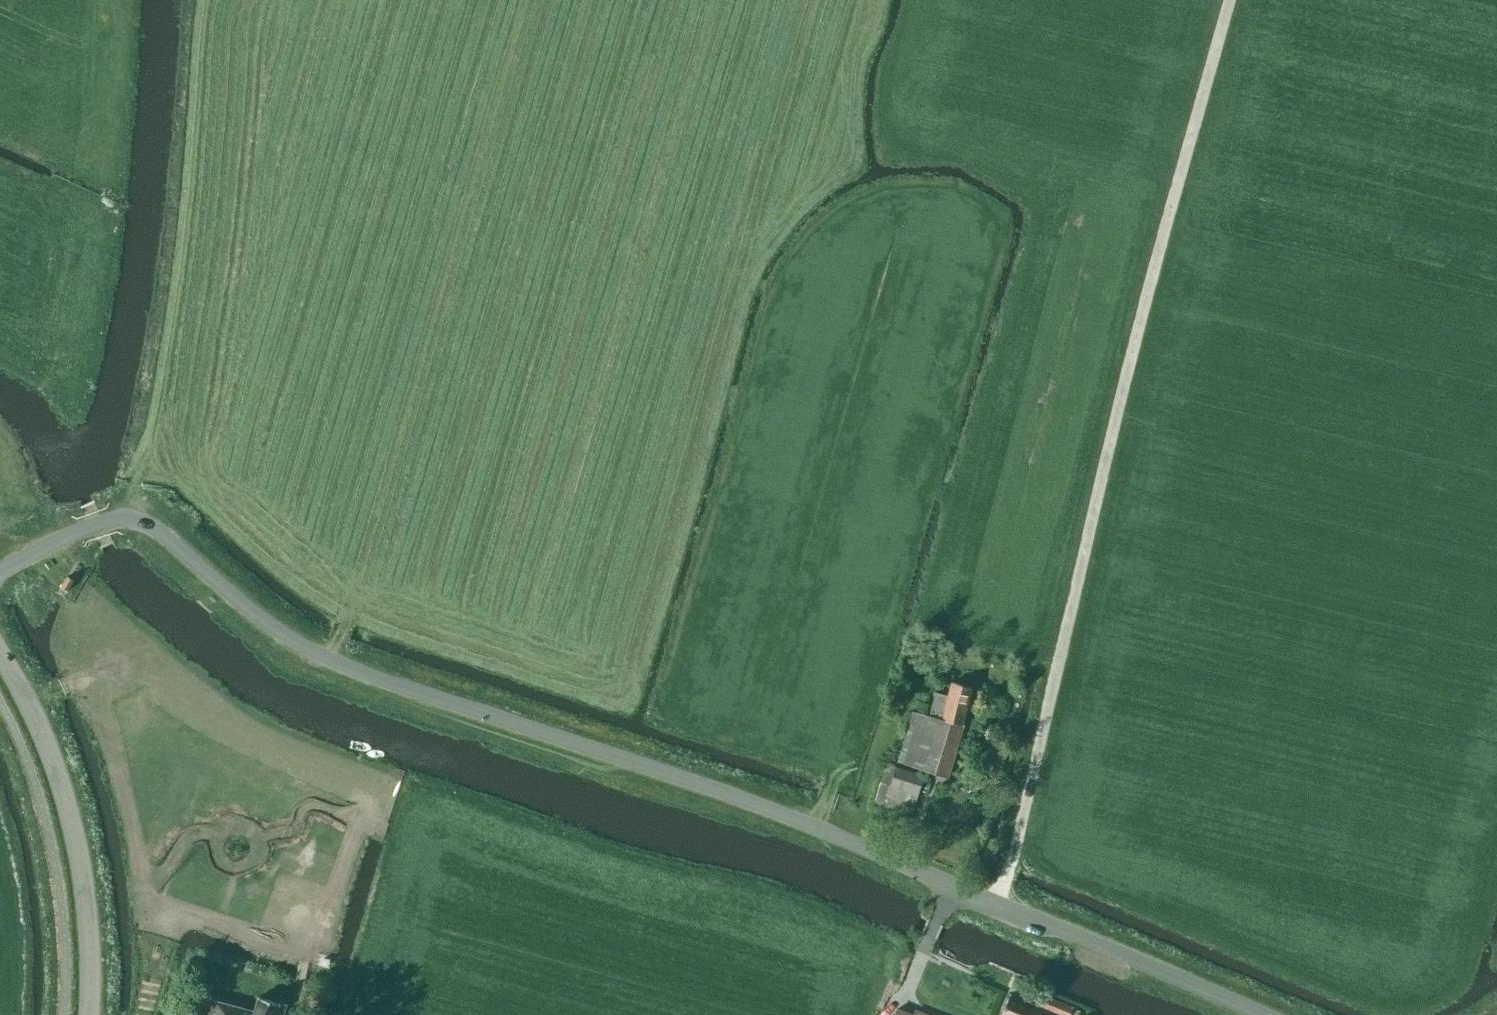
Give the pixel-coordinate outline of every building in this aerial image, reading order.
[(61,585),(68,589),(74,579),(67,575),(61,585)] [(963,723),(962,723),(973,687),(953,681),(949,696),(936,692),(934,700),(931,699),(929,705),(932,706),(930,716),(913,711),(898,761),(948,776),(963,723)] [(874,804),(911,815),(924,775),(886,763),(874,804)] [(1041,994),(1036,1005),(1009,995),(1001,1014),(1069,1014),(1072,1006),(1041,994)] [(281,1003),(258,996),(254,1011),(210,999),(206,1014),(277,1014),(281,1003)]
